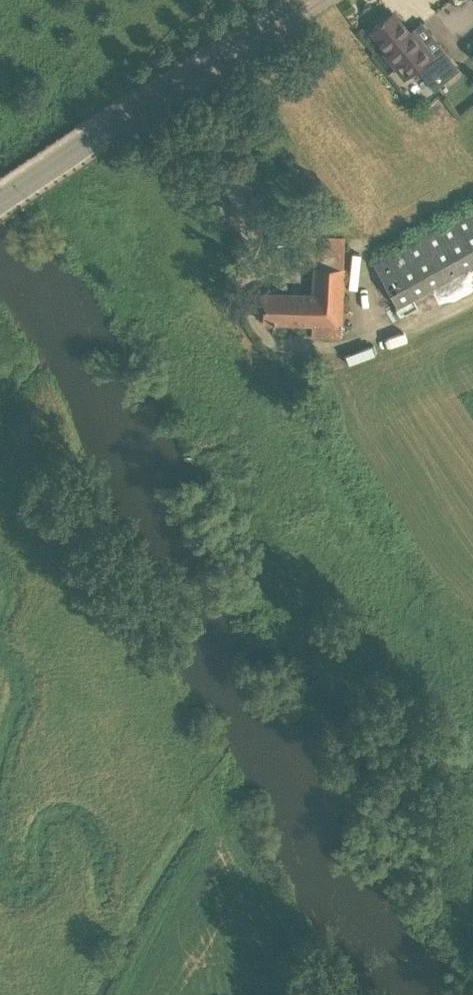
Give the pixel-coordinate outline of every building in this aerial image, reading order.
[(460,67),(441,45),(432,53),(412,29),(409,32),(393,12),(371,30),(388,50),(385,53),(406,79),(419,68),(435,88),(460,67)] [(374,263),(397,306),(472,264),(472,208),(374,263)] [(320,265),(319,267),(344,267),(345,238),(320,237),(320,265)] [(346,267),(344,267),(319,267),(315,267),(314,295),(266,292),(264,323),(312,324),(311,337),(341,338),(341,325),(343,325),(346,267)]
